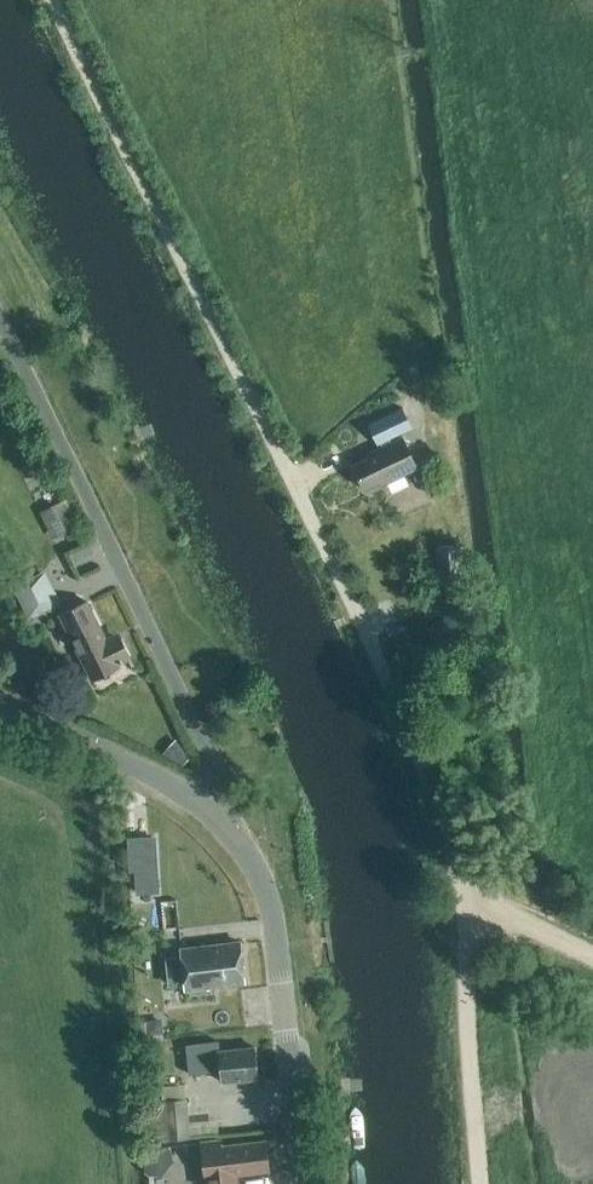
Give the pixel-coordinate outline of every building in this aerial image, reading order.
[(391,443),(389,439),(412,428),(402,408),(367,425),(377,445),(380,444),(382,448),(367,454),(369,458),(353,465),(365,490),(381,482),(382,486),(417,469),(402,438),(391,443)] [(52,538),(77,526),(64,500),(39,513),(52,538)] [(437,585),(464,584),(462,544),(435,546),(437,585)] [(39,574),(13,587),(28,617),(54,605),(39,574)] [(87,602),(60,615),(66,628),(90,677),(129,658),(118,634),(105,640),(87,602)] [(457,637),(450,621),(435,628),(443,644),(457,637)] [(156,836),(127,838),(129,871),(134,871),(136,895),(160,894),(156,836)] [(182,958),(168,959),(170,984),(185,982),(186,988),(246,982),(243,961),(241,962),(239,942),(181,949),(182,958)] [(148,1035),(163,1033),(161,1019),(146,1021),(148,1035)] [(219,1051),(218,1042),(186,1045),(189,1074),(220,1071),(221,1082),(258,1078),(255,1047),(219,1051)] [(187,1099),(151,1102),(155,1142),(190,1139),(187,1099)] [(220,1141),(201,1143),(205,1183),(239,1183),(238,1175),(269,1171),(265,1141),(221,1146),(220,1141)] [(172,1150),(168,1147),(143,1149),(146,1173),(149,1176),(162,1176),(174,1163),(172,1150)]
